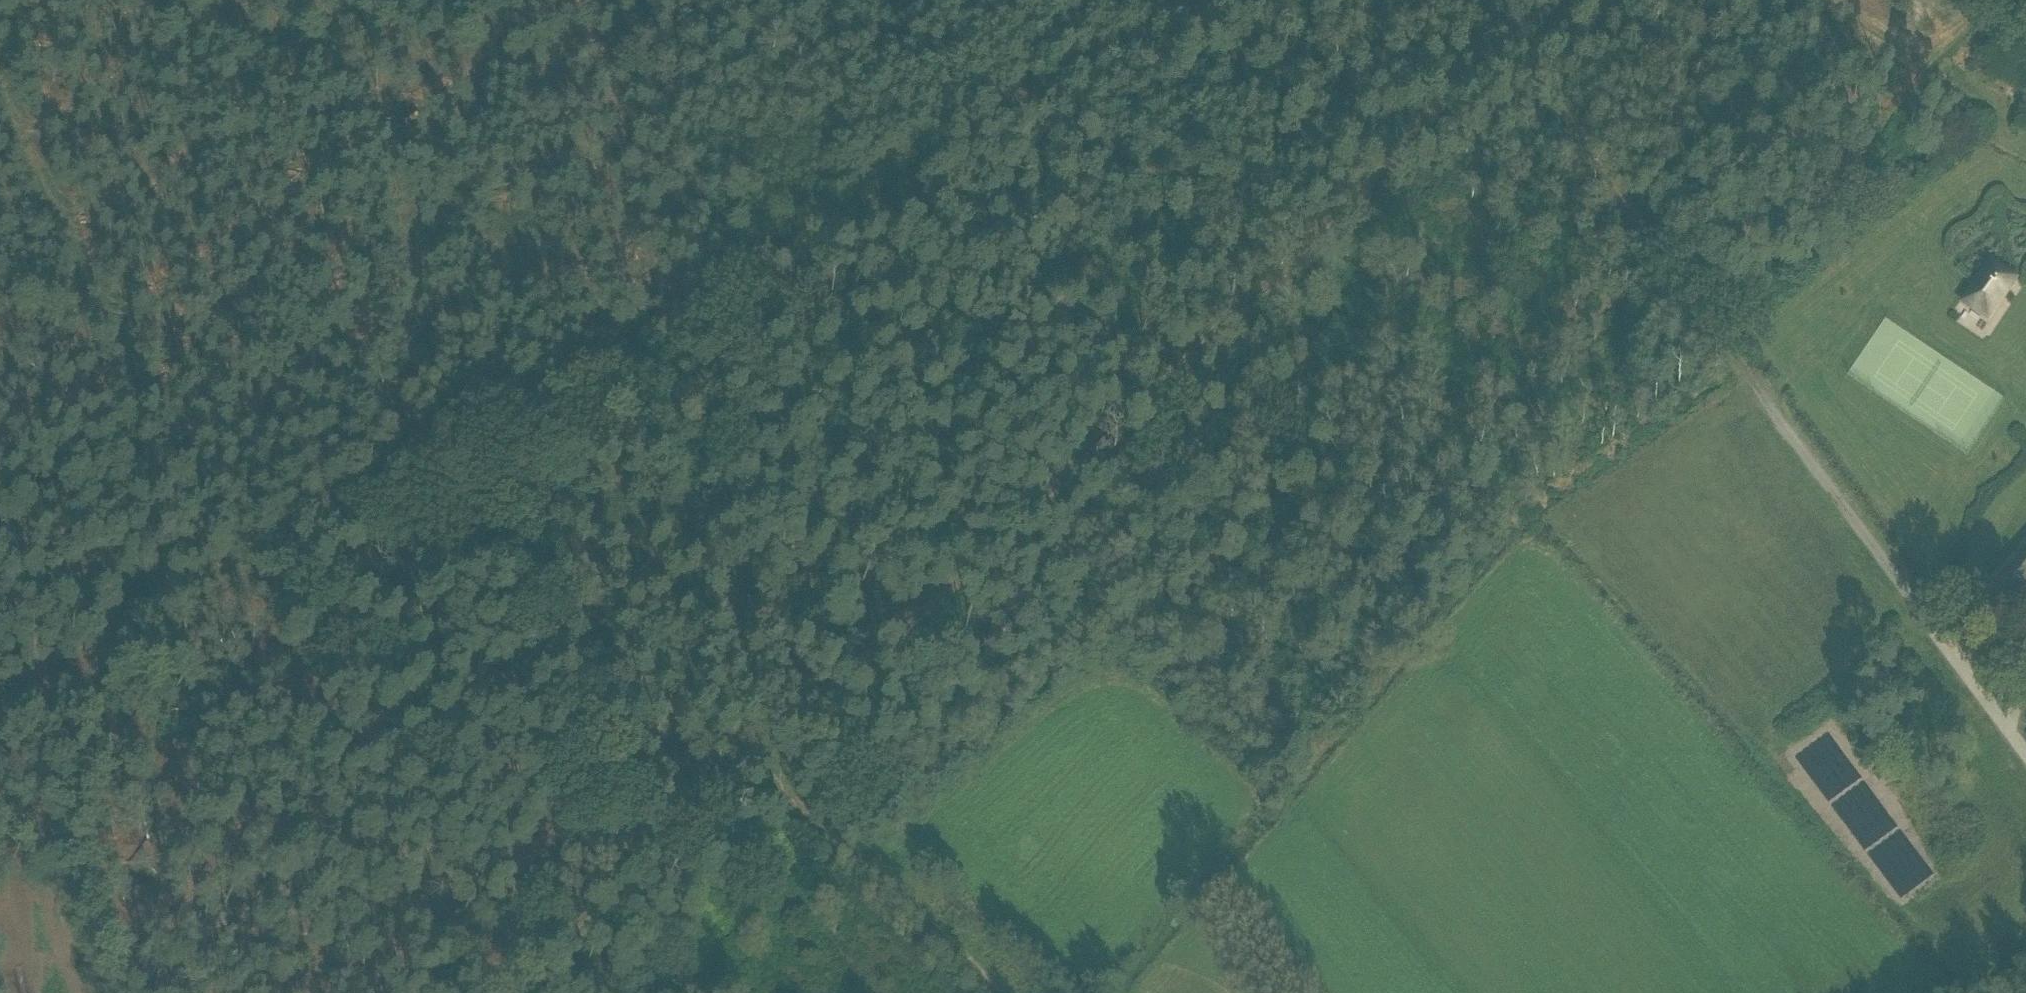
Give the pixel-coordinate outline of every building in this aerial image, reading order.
[(2019,277),(1987,252),(1949,301),(1982,325),(2019,277)] [(1984,577),(2008,602),(2025,585),(2025,537),(1984,577)] [(1898,901),(1930,878),(1838,751),(1806,774),(1898,901)]
